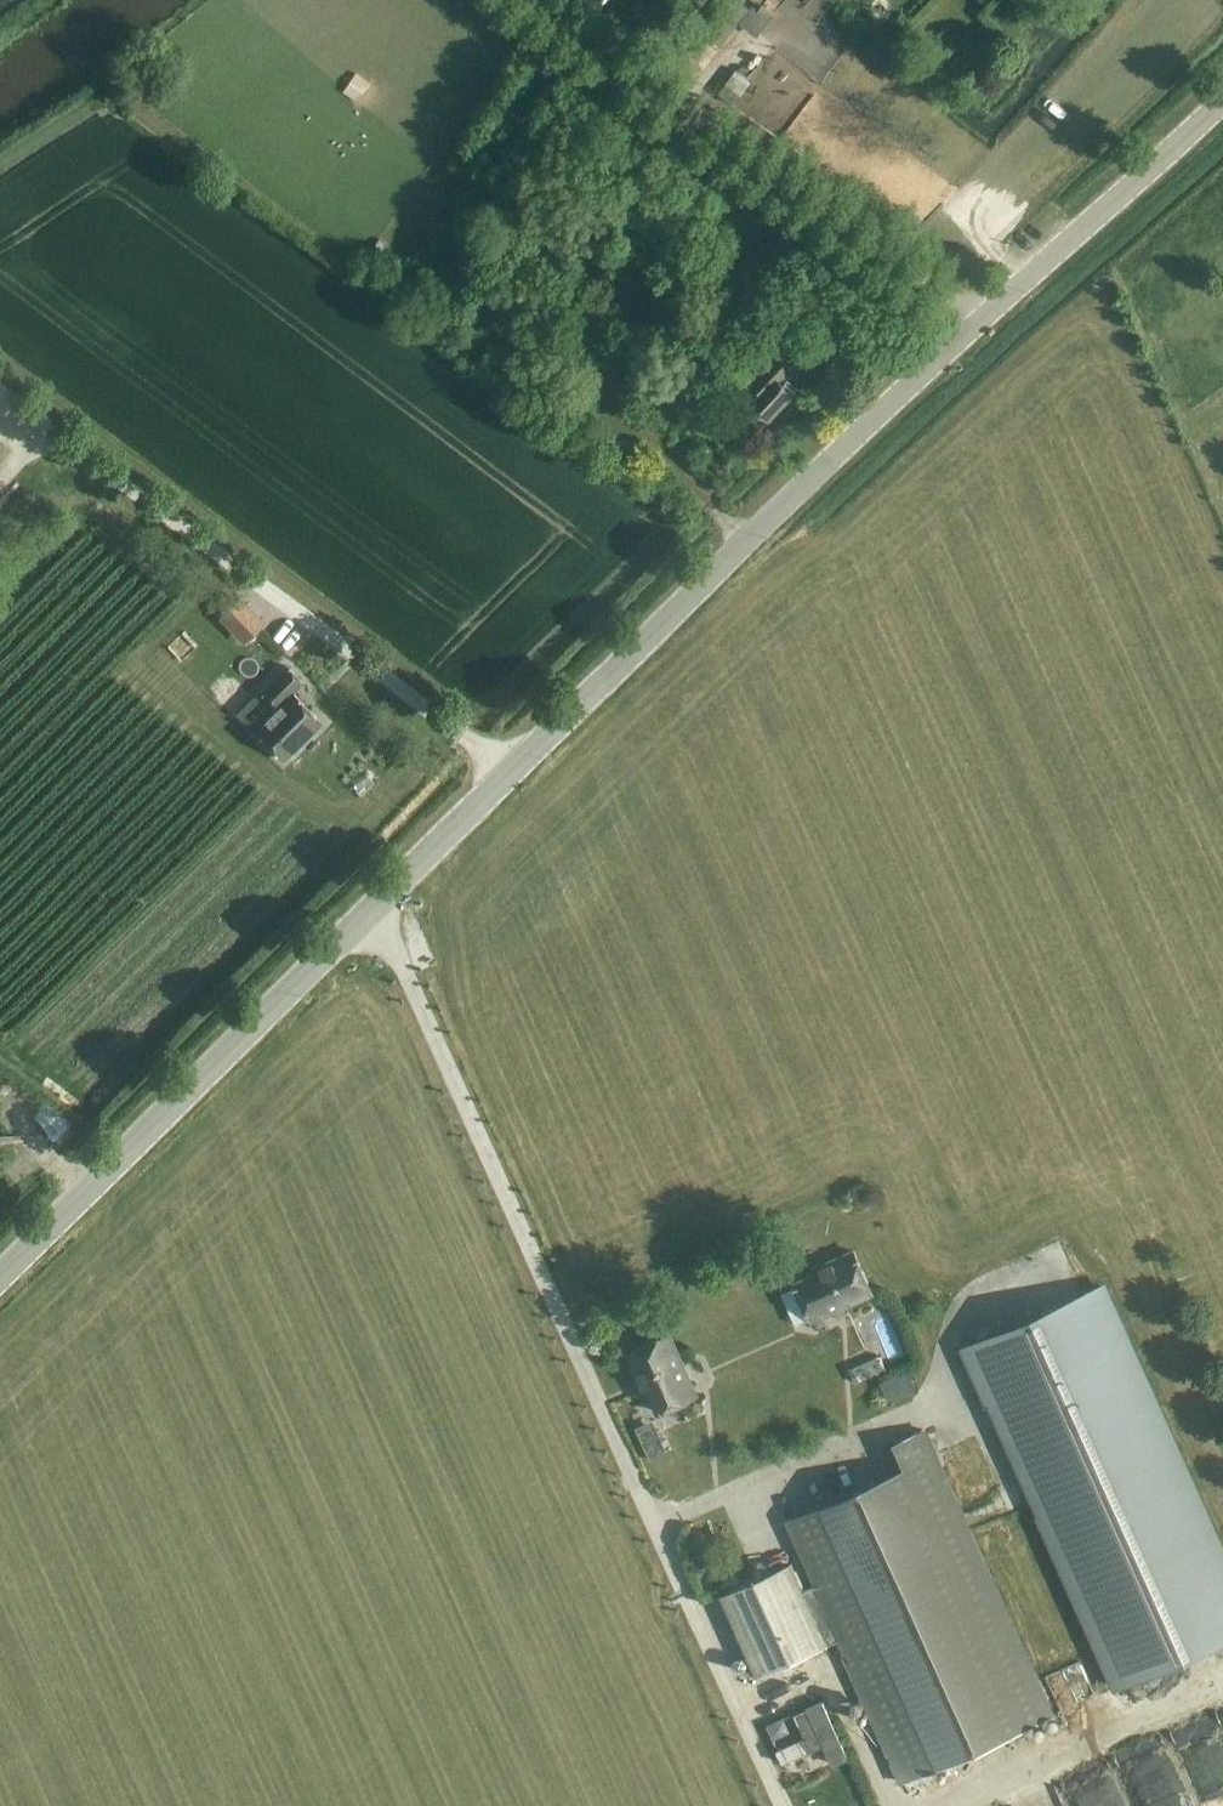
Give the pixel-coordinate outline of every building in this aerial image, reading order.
[(700,31),(720,45),(748,5),(741,0),(722,0),(700,31)] [(774,12),(763,2),(756,10),(768,19),(774,12)] [(363,98),(376,79),(362,69),(349,88),(363,98)] [(680,208),(675,215),(691,226),(696,218),(680,208)] [(378,238),(371,248),(379,254),(386,244),(378,238)] [(779,341),(768,353),(761,360),(750,350),(734,366),(753,384),(743,394),(770,420),(795,393),(782,381),(801,362),(779,341)] [(264,621),(241,597),(222,614),(246,639),(264,621)] [(287,665),(260,691),(275,706),(253,728),(284,760),(322,722),(293,692),(303,681),(287,665)] [(795,1281),(812,1319),(873,1292),(854,1250),(817,1266),(819,1271),(795,1281)] [(1106,1282),(960,1347),(985,1402),(1036,1515),(1113,1690),(1222,1640),(1222,1542),(1106,1282)] [(696,1394),(669,1333),(627,1352),(639,1379),(643,1377),(658,1411),(696,1394)] [(880,1354),(865,1361),(871,1375),(886,1369),(880,1354)] [(890,1787),(1050,1715),(922,1428),(893,1441),(904,1467),(786,1519),(803,1558),(791,1564),(790,1562),(719,1593),(756,1676),(839,1638),(875,1719),(862,1725),(890,1787)] [(658,1439),(644,1446),(650,1458),(664,1451),(658,1439)] [(798,1694),(788,1699),(791,1707),(801,1702),(798,1694)]
